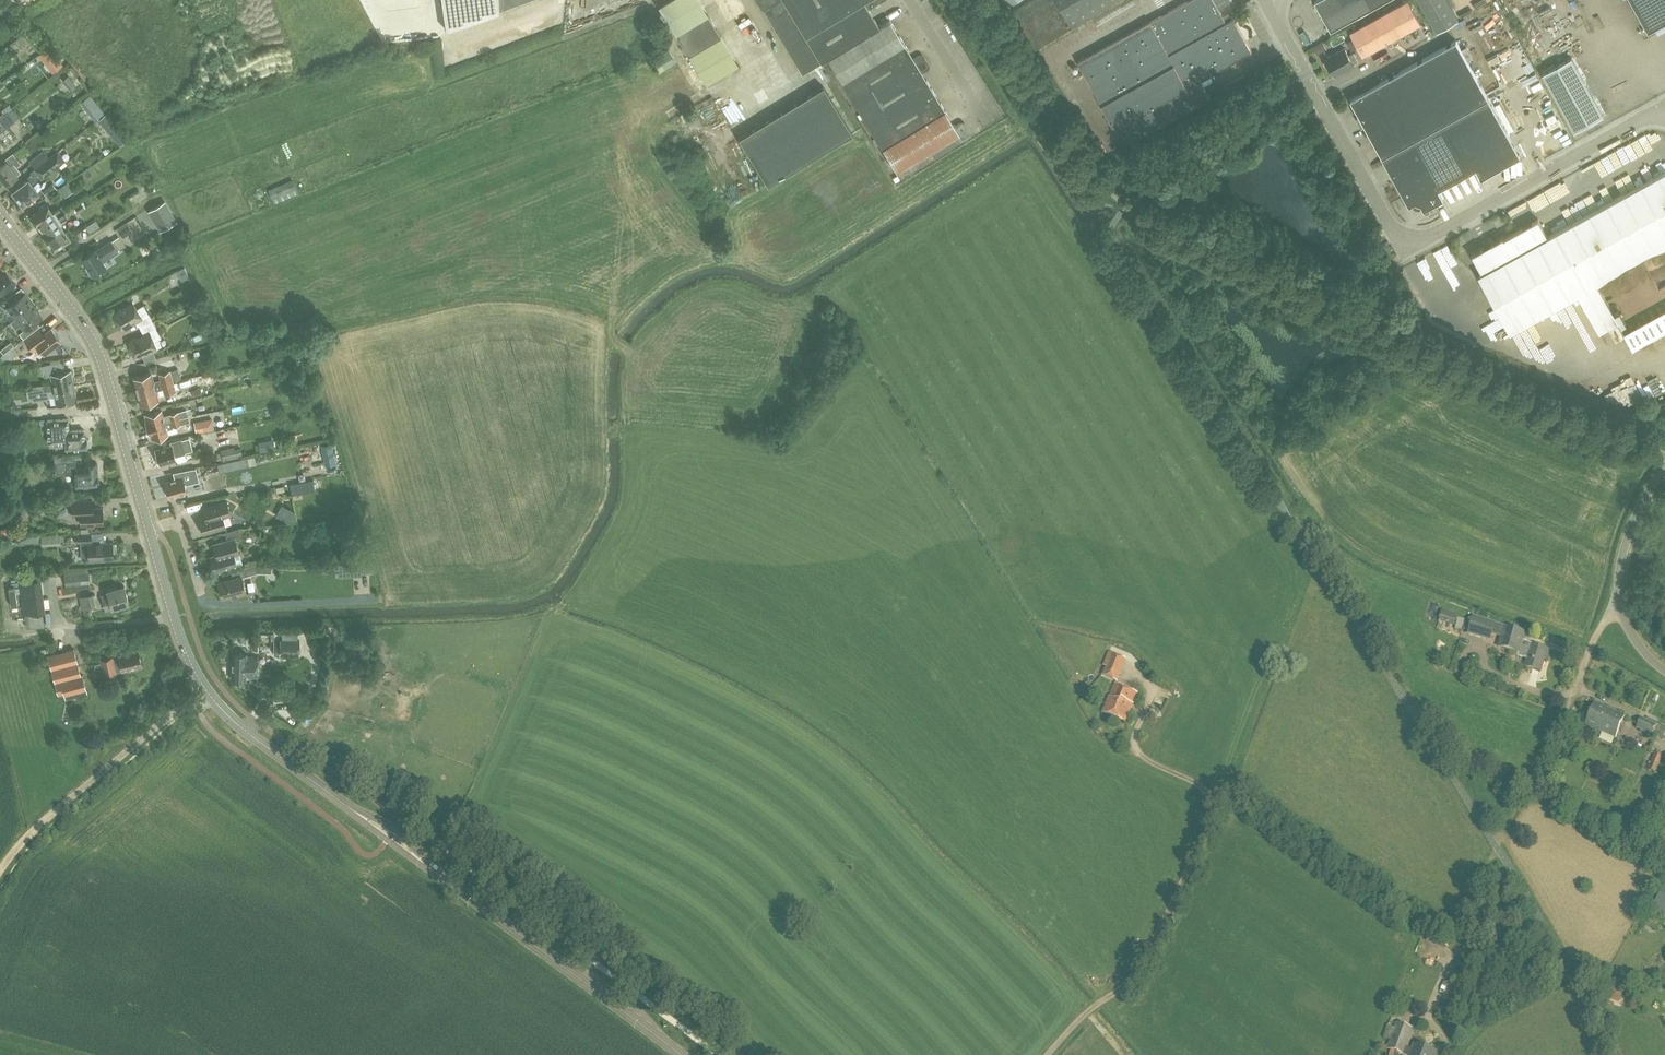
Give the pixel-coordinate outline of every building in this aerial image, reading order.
[(446,30),(499,11),(530,0),(442,0),(446,30)] [(762,10),(764,9),(770,19),(803,73),(828,58),(896,171),(930,151),(934,158),(959,142),(970,136),(971,133),(964,122),(961,121),(955,125),(930,85),(923,72),(929,68),(930,65),(923,55),(920,54),(914,58),(890,20),(879,26),(868,9),(883,0),(756,0),(762,10)] [(1116,0),(1032,0),(1014,11),(1036,48),(1116,0)] [(1079,61),(1104,106),(1115,127),(1123,122),(1132,140),(1197,104),(1187,86),(1252,51),(1234,18),(1239,15),(1235,8),(1239,6),(1236,0),(1234,2),(1233,0),(1189,0),(1079,61)] [(1385,0),(1386,0),(1316,0),(1315,1),(1331,30),(1385,0)] [(1385,44),(1422,23),(1409,0),(1408,0),(1350,32),(1363,56),(1385,44)] [(1437,32),(1459,20),(1448,0),(1419,0),(1437,32)] [(1648,30),(1664,21),(1664,0),(1631,0),(1648,30)] [(708,15),(676,35),(688,55),(721,36),(708,15)] [(745,27),(757,21),(754,16),(743,23),(745,27)] [(760,28),(749,32),(752,39),(763,34),(760,28)] [(1313,33),(1308,35),(1312,46),(1317,44),(1313,33)] [(693,53),(708,83),(742,66),(727,35),(715,41),(716,42),(693,53)] [(754,43),(758,48),(769,42),(766,36),(754,43)] [(1457,40),(1351,98),(1361,117),(1359,118),(1365,128),(1367,127),(1380,151),(1486,92),(1457,40)] [(53,71),(62,65),(49,48),(41,55),(53,71)] [(1349,55),(1345,48),(1326,58),(1327,60),(1327,61),(1326,61),(1326,62),(1325,62),(1325,63),(1325,64),(1325,65),(1326,66),(1326,67),(1327,67),(1328,68),(1329,68),(1330,68),(1331,67),(1335,74),(1354,64),(1354,63),(1359,61),(1354,52),(1349,55)] [(659,71),(675,61),(667,49),(651,59),(659,71)] [(1575,131),(1604,115),(1572,57),(1543,73),(1575,131)] [(767,185),(852,133),(823,85),(738,137),(767,185)] [(1486,92),(1380,151),(1383,156),(1410,205),(1412,204),(1412,203),(1412,204),(1415,202),(1417,205),(1421,203),(1423,207),(1423,206),(1423,207),(1424,209),(1444,198),(1439,189),(1457,178),(1476,168),(1482,177),(1521,156),(1486,92)] [(16,121),(15,120),(9,112),(8,111),(0,118),(0,133),(16,121)] [(97,119),(97,120),(119,146),(128,139),(106,113),(105,113),(97,119)] [(49,157),(34,168),(30,172),(31,174),(27,177),(29,179),(13,191),(23,204),(39,192),(32,183),(40,177),(42,179),(66,161),(58,150),(49,156),(49,157)] [(49,157),(49,156),(44,150),(29,161),(34,168),(49,157)] [(18,175),(21,172),(17,167),(21,164),(19,160),(13,152),(4,159),(6,162),(0,166),(0,175),(7,184),(18,175)] [(1664,246),(1664,171),(1548,236),(1538,219),(1504,238),(1505,240),(1474,257),(1484,276),(1480,278),(1511,332),(1579,294),(1600,332),(1619,321),(1598,283),(1664,246)] [(275,204),(299,193),(293,179),(268,189),(275,204)] [(65,198),(75,191),(68,181),(58,188),(65,198)] [(47,197),(58,189),(53,182),(42,191),(47,197)] [(85,204),(83,201),(81,202),(74,206),(79,213),(85,208),(87,207),(85,204)] [(164,201),(148,210),(160,231),(176,222),(164,201)] [(39,228),(66,211),(62,205),(53,211),(48,204),(46,205),(45,203),(39,207),(40,209),(30,215),(36,224),(37,224),(39,228)] [(66,211),(39,228),(42,232),(42,233),(53,249),(71,237),(60,222),(70,216),(66,211)] [(90,233),(100,226),(96,220),(86,227),(90,233)] [(128,224),(118,230),(123,238),(133,231),(128,224)] [(1435,250),(1447,245),(1444,238),(1432,244),(1435,250)] [(95,249),(82,258),(88,266),(85,268),(90,274),(92,273),(93,275),(107,266),(104,262),(119,252),(118,250),(112,241),(111,239),(96,250),(95,249)] [(7,269),(0,274),(0,293),(1,295),(17,282),(16,281),(17,280),(9,269),(8,270),(7,269)] [(33,304),(25,293),(19,298),(15,293),(0,304),(0,308),(2,311),(7,307),(11,311),(12,310),(17,316),(17,317),(33,304)] [(200,299),(188,305),(194,318),(206,313),(200,299)] [(140,328),(153,321),(144,304),(137,308),(133,301),(113,314),(123,330),(137,321),(140,328)] [(42,316),(33,304),(17,317),(17,316),(10,321),(16,329),(21,324),(25,329),(20,333),(24,339),(41,325),(37,321),(42,316)] [(1664,330),(1664,309),(1624,332),(1633,348),(1664,330)] [(153,321),(140,328),(144,334),(129,341),(136,358),(142,355),(145,361),(157,358),(153,350),(158,349),(154,341),(162,338),(153,321)] [(61,340),(52,328),(44,334),(40,329),(26,340),(33,350),(39,346),(44,353),(61,340)] [(303,348),(302,344),(293,346),(295,359),(311,355),(309,347),(303,348)] [(36,385),(33,386),(33,389),(43,389),(44,391),(54,389),(73,386),(71,371),(64,372),(63,362),(50,363),(41,365),(42,375),(46,377),(52,376),(53,383),(49,384),(48,383),(41,384),(36,385)] [(138,394),(174,383),(174,381),(182,378),(179,368),(171,370),(159,373),(160,379),(154,381),(151,373),(134,378),(138,394)] [(307,387),(316,385),(314,377),(305,379),(307,387)] [(174,383),(138,394),(141,404),(159,399),(157,391),(163,389),(165,395),(177,391),(174,383)] [(33,389),(26,390),(28,398),(30,399),(35,398),(36,400),(49,398),(49,397),(56,395),(57,404),(76,401),(73,386),(54,389),(44,391),(43,389),(33,389)] [(193,397),(202,394),(200,387),(191,390),(193,397)] [(316,393),(308,394),(309,401),(317,400),(316,393)] [(161,411),(146,415),(147,419),(146,420),(149,429),(182,420),(189,418),(189,416),(187,416),(185,410),(179,412),(178,411),(169,414),(163,416),(161,411)] [(70,430),(69,418),(47,419),(48,443),(66,442),(66,448),(87,447),(90,445),(90,439),(87,438),(87,437),(85,437),(84,429),(70,430)] [(182,420),(149,429),(150,435),(151,434),(152,438),(168,434),(166,429),(176,426),(182,424),(190,422),(189,418),(182,420)] [(208,418),(194,421),(196,433),(211,430),(208,418)] [(193,450),(190,437),(182,439),(181,438),(170,441),(171,445),(156,450),(156,451),(154,452),(157,463),(159,462),(160,464),(176,459),(177,463),(187,460),(185,454),(186,453),(186,452),(193,450)] [(260,451),(275,449),(274,438),(258,441),(260,451)] [(326,465),(336,463),(332,443),(321,445),(326,465)] [(234,447),(226,449),(228,460),(237,458),(235,449),(234,447)] [(76,467),(76,455),(55,456),(55,474),(76,473),(76,486),(97,486),(97,485),(100,482),(99,479),(97,477),(97,476),(96,464),(87,464),(87,467),(76,467)] [(247,456),(234,460),(217,464),(220,472),(236,468),(249,465),(247,456)] [(174,478),(165,481),(167,488),(166,489),(165,490),(166,494),(169,496),(187,491),(185,484),(199,480),(196,467),(181,470),(173,472),(174,476),(174,478)] [(291,495),(315,490),(313,480),(289,484),(291,495)] [(93,508),(93,501),(72,502),(73,516),(81,515),(81,524),(103,523),(103,508),(93,508)] [(203,532),(226,526),(222,513),(229,511),(226,501),(203,508),(206,516),(199,518),(200,522),(199,524),(201,528),(203,529),(203,532)] [(210,555),(215,570),(237,564),(241,566),(242,563),(238,549),(236,541),(241,539),(244,534),(243,528),(238,528),(225,532),(227,539),(213,543),(216,554),(210,555)] [(0,529),(0,537),(17,538),(17,529),(0,529)] [(89,532),(81,533),(81,534),(75,534),(76,543),(80,542),(81,560),(89,560),(89,562),(99,561),(98,559),(113,558),(112,553),(115,553),(117,551),(116,544),(115,543),(112,543),(91,544),(91,542),(91,533),(89,533),(89,532)] [(51,545),(51,535),(42,536),(42,545),(51,545)] [(244,568),(257,564),(255,559),(245,562),(243,566),(244,567),(244,568)] [(233,577),(218,582),(222,597),(231,594),(232,596),(247,592),(242,576),(246,575),(259,571),(257,564),(244,568),(244,567),(240,569),(241,575),(233,577)] [(83,573),(83,571),(64,572),(66,591),(90,588),(89,573),(83,573)] [(45,625),(43,612),(45,612),(41,578),(19,581),(23,615),(25,614),(26,627),(45,625)] [(105,610),(113,608),(113,607),(129,603),(125,585),(107,590),(108,593),(101,595),(105,610)] [(86,594),(86,607),(100,606),(99,593),(86,594)] [(1505,627),(1504,627),(1473,618),(1468,632),(1491,639),(1492,635),(1493,635),(1501,638),(1498,647),(1518,653),(1517,657),(1527,660),(1524,667),(1541,672),(1544,659),(1546,660),(1549,649),(1524,642),(1526,633),(1513,629),(1505,627)] [(321,631),(321,635),(324,638),(327,638),(330,636),(330,632),(328,629),(324,629),(321,631)] [(300,655),(300,640),(280,639),(280,644),(274,643),(273,655),(300,655)] [(361,660),(362,649),(356,648),(342,647),(341,658),(355,660),(355,659),(361,660)] [(81,675),(74,648),(48,655),(58,695),(64,693),(64,695),(87,689),(83,674),(81,675)] [(142,666),(138,648),(118,653),(119,657),(114,658),(113,656),(100,659),(104,675),(117,672),(117,671),(122,670),(123,671),(142,666)] [(258,678),(259,656),(247,656),(247,653),(233,653),(232,679),(246,679),(249,679),(249,677),(258,678)] [(1120,677),(1121,673),(1127,659),(1112,653),(1105,670),(1120,677)] [(1125,722),(1138,693),(1115,684),(1103,713),(1125,722)] [(1616,739),(1625,716),(1594,703),(1585,725),(1616,739)] [(1636,729),(1652,736),(1664,741),(1664,729),(1656,725),(1646,720),(1641,717),(1636,729)] [(1655,774),(1662,757),(1655,753),(1648,770),(1655,774)] [(1651,910),(1664,918),(1664,885),(1651,910)] [(1618,1003),(1623,991),(1611,986),(1606,998),(1618,1003)] [(1396,1022),(1395,1026),(1388,1024),(1383,1038),(1390,1040),(1387,1049),(1403,1054),(1405,1054),(1437,1054),(1438,1052),(1414,1043),(1412,1049),(1408,1048),(1413,1035),(1415,1029),(1396,1022)]
